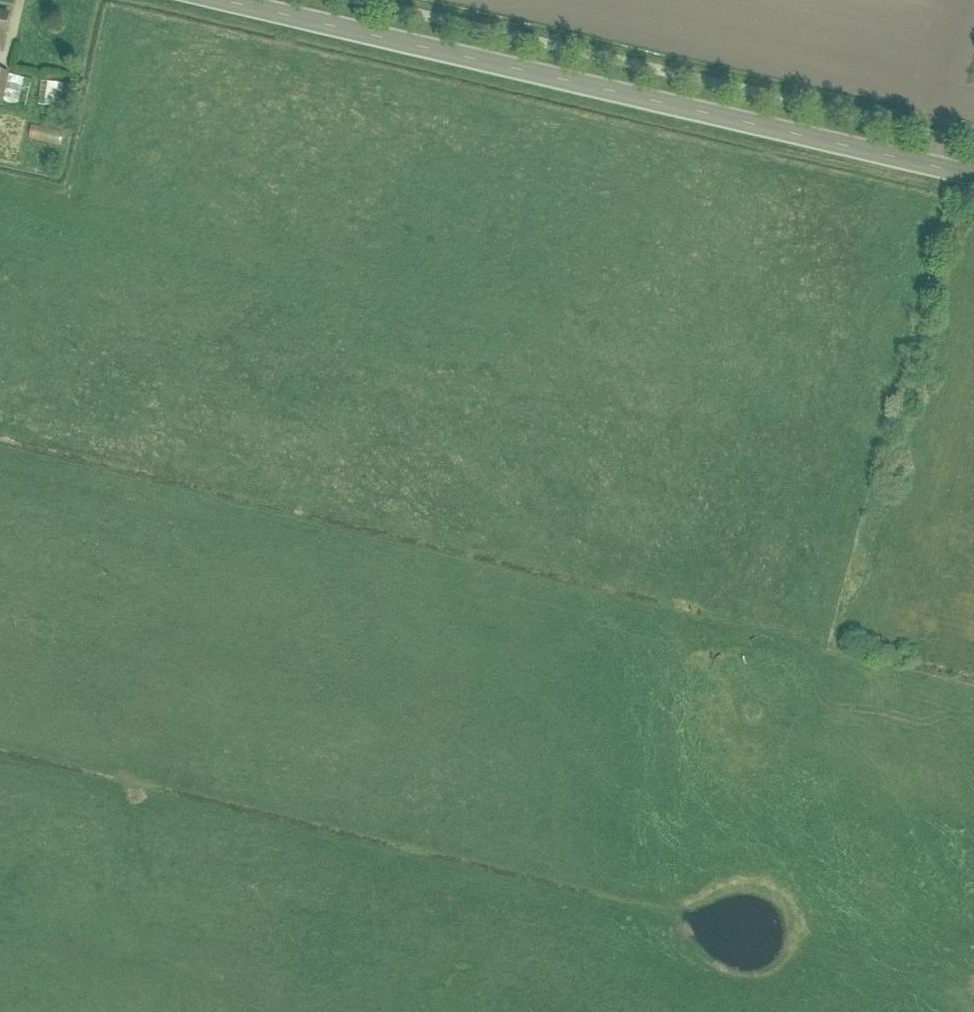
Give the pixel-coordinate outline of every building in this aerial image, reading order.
[(9,15),(0,13),(0,48),(1,48),(9,15)] [(11,75),(0,72),(0,107),(4,108),(11,75)] [(41,82),(39,105),(59,107),(61,84),(41,82)] [(53,142),(57,128),(26,121),(23,135),(53,142)]
